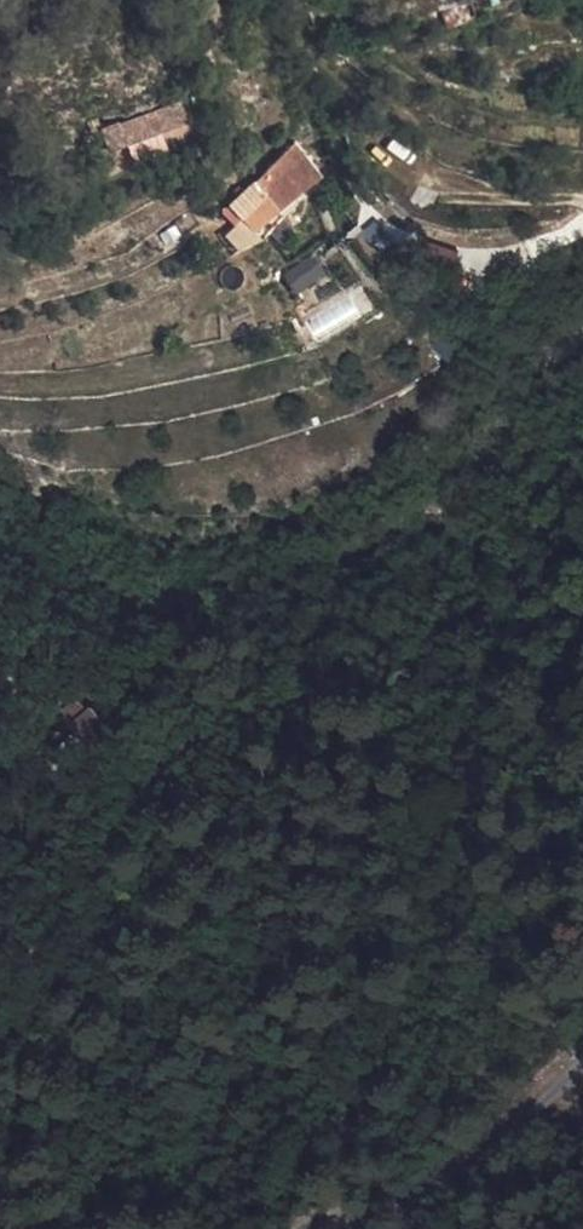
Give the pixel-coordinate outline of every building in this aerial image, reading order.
[(158,110),(127,121),(134,141),(165,131),(158,110)] [(95,133),(109,128),(104,113),(89,119),(95,133)] [(127,121),(109,128),(116,148),(134,141),(127,121)] [(259,181),(266,188),(274,198),(286,212),(329,174),(302,144),(259,181)] [(128,146),(110,154),(118,173),(136,165),(128,146)] [(258,179),(249,187),(262,209),(274,198),(266,188),(259,181),(258,179)] [(249,220),(262,209),(249,187),(242,193),(245,197),(237,204),(249,220)] [(328,278),(314,261),(289,282),(303,298),(328,278)] [(72,707),(57,720),(92,758),(111,742),(100,727),(105,722),(95,711),(84,720),(72,707)] [(71,747),(42,773),(60,795),(90,768),(71,747)]
